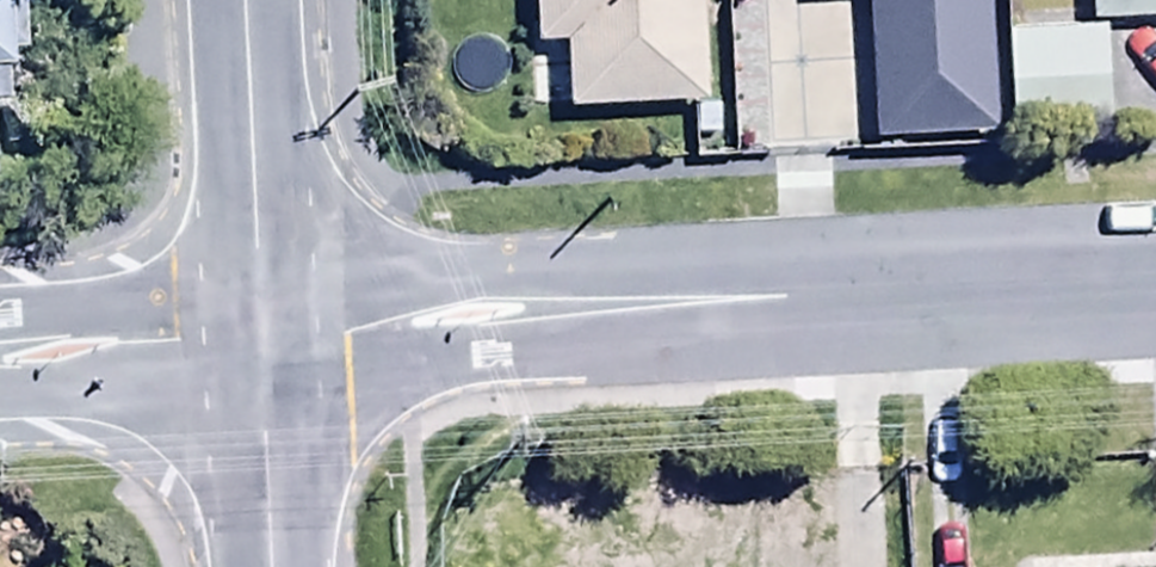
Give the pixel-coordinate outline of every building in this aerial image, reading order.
[(16,59),(16,43),(26,43),(24,0),(0,0),(0,60),(16,59)] [(705,0),(533,0),(533,41),(570,40),(570,99),(705,99),(705,0)] [(984,0),(868,0),(874,92),(988,86),(984,0)] [(1006,95),(1101,96),(1102,0),(1007,0),(1006,95)] [(963,566),(1147,566),(1146,531),(962,535),(963,566)] [(736,538),(699,566),(758,566),(736,538)]
